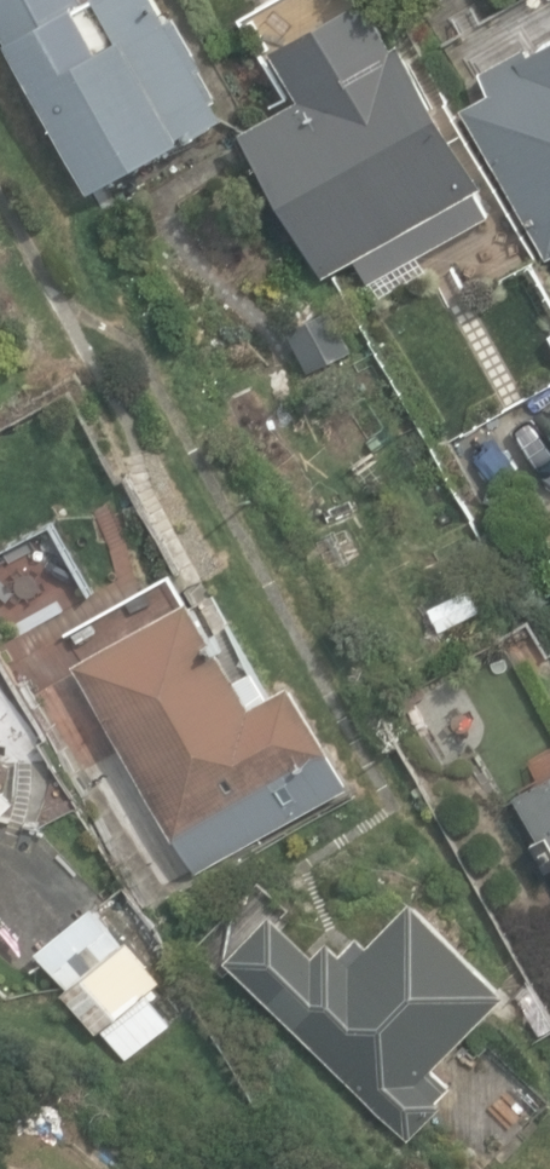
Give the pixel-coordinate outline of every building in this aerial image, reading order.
[(91,192),(226,122),(215,100),(220,97),(178,14),(170,19),(160,0),(0,0),(0,28),(10,47),(15,44),(91,192)] [(491,213),(479,191),(492,183),(409,38),(397,45),(371,0),(282,0),(251,17),(297,97),(240,129),(325,279),(361,258),(373,280),(491,213)] [(462,110),(543,261),(549,257),(549,43),(533,52),(529,44),(478,72),(491,95),(462,110)] [(317,530),(338,494),(306,475),(285,511),(317,530)] [(53,518),(70,552),(101,536),(90,516),(53,518)] [(336,574),(359,564),(341,522),(318,532),(336,574)] [(242,676),(197,594),(77,661),(195,872),(354,783),(296,679),(271,692),(257,667),(242,676)] [(506,801),(549,879),(549,776),(506,801)] [(15,802),(0,787),(0,817),(15,802)] [(223,963),(411,1139),(446,1102),(440,1097),(454,1082),(438,1067),(514,986),(415,893),(371,940),(359,929),(343,947),(331,936),(317,950),(273,909),(223,963)] [(94,901),(34,953),(65,989),(56,996),(95,1041),(104,1033),(125,1057),(170,1018),(154,998),(166,988),(139,958),(153,946),(137,927),(125,937),(94,901)]
